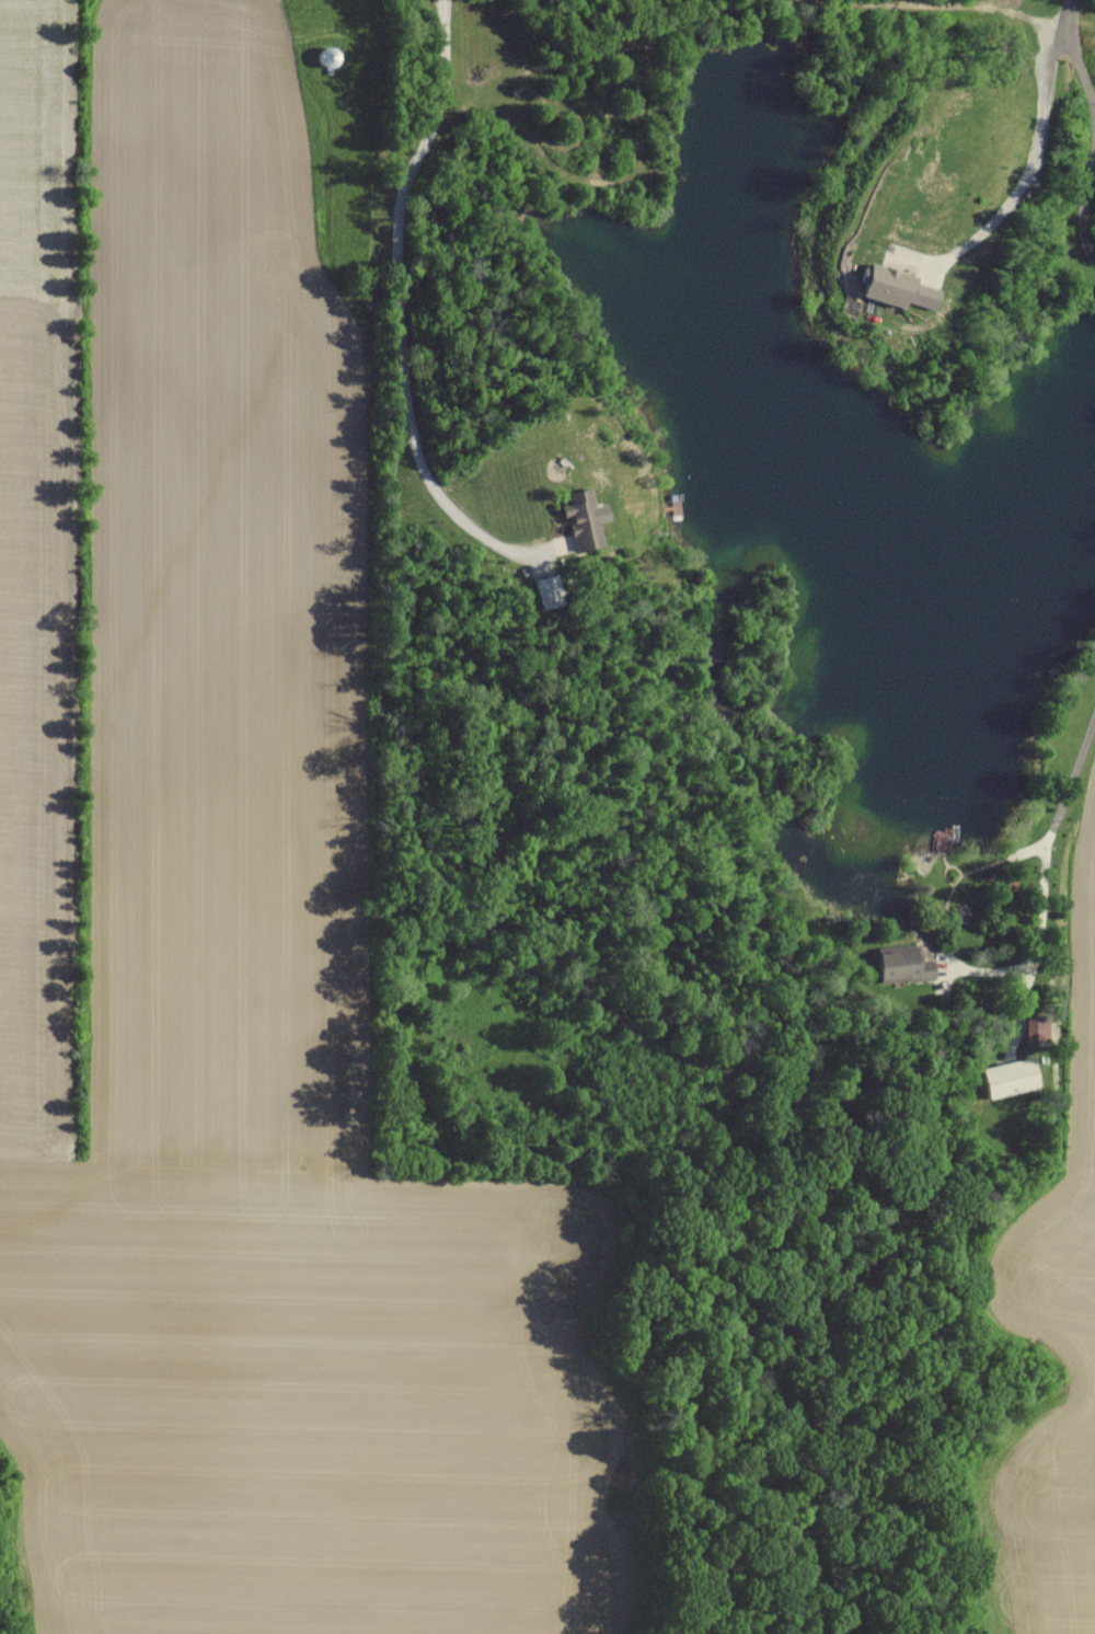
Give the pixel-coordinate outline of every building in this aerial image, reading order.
[(951,290),(926,284),(927,276),(882,264),(873,297),(913,308),(915,302),(945,310),(951,290)] [(576,551),(605,546),(600,521),(612,519),(609,504),(596,506),(593,488),(568,492),(570,503),(563,504),(566,518),(570,517),(576,551)] [(539,577),(541,608),(563,606),(561,576),(539,577)] [(880,947),(882,980),(935,978),(934,959),(922,960),(922,945),(880,947)] [(1024,1034),(1048,1035),(1049,1015),(1025,1015),(1024,1034)] [(987,1097),(1039,1085),(1032,1055),(980,1067),(987,1097)]
